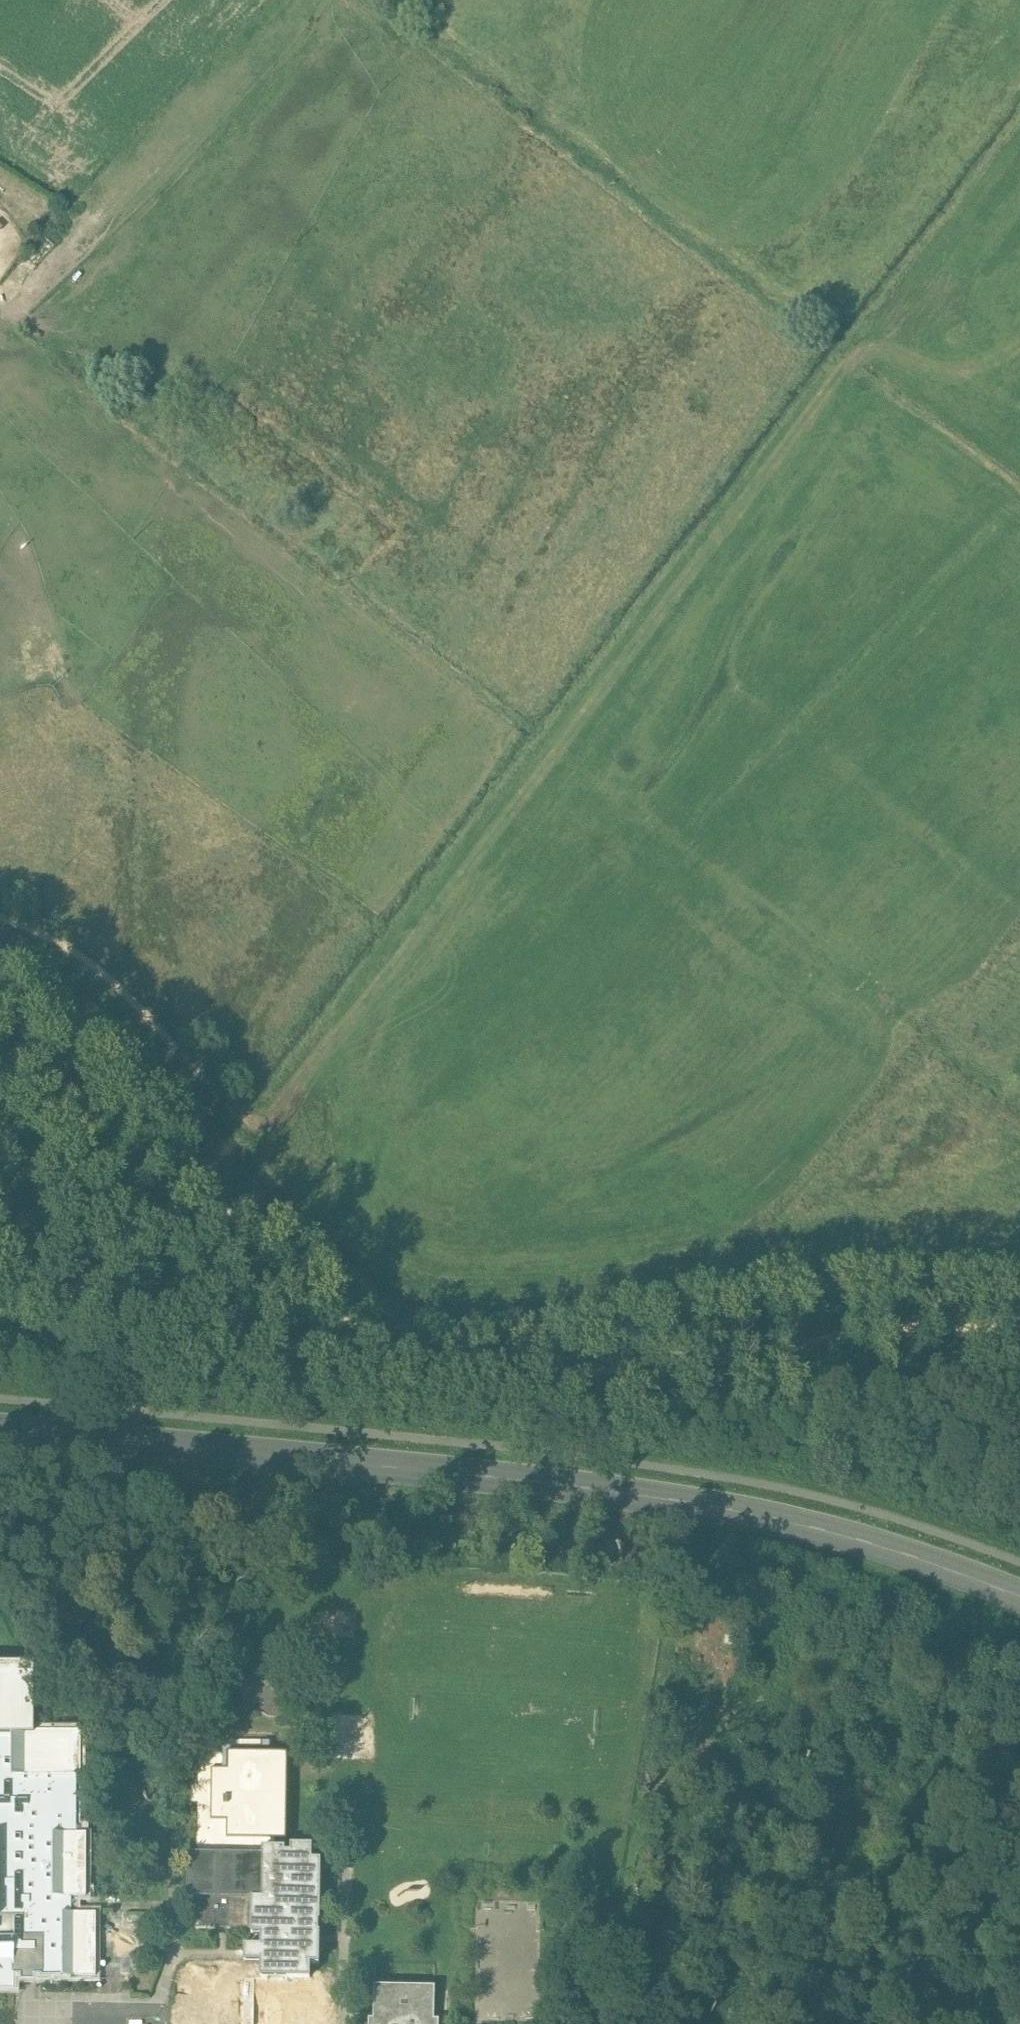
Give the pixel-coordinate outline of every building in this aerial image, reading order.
[(18,1990),(18,1973),(67,1974),(67,1982),(104,1983),(105,1918),(74,1917),(74,1896),(84,1896),(84,1834),(74,1834),(79,1731),(44,1731),(33,1669),(0,1667),(0,1989),(18,1990)] [(294,1751),(207,1750),(205,1856),(193,1856),(192,1896),(270,1897),(271,1864),(292,1864),(294,1751)] [(253,1928),(254,1900),(195,1898),(194,1926),(253,1928)] [(318,1981),(198,1979),(197,2023),(317,2023),(318,1981)] [(450,1985),(368,1984),(367,2023),(450,2023),(450,1985)]
